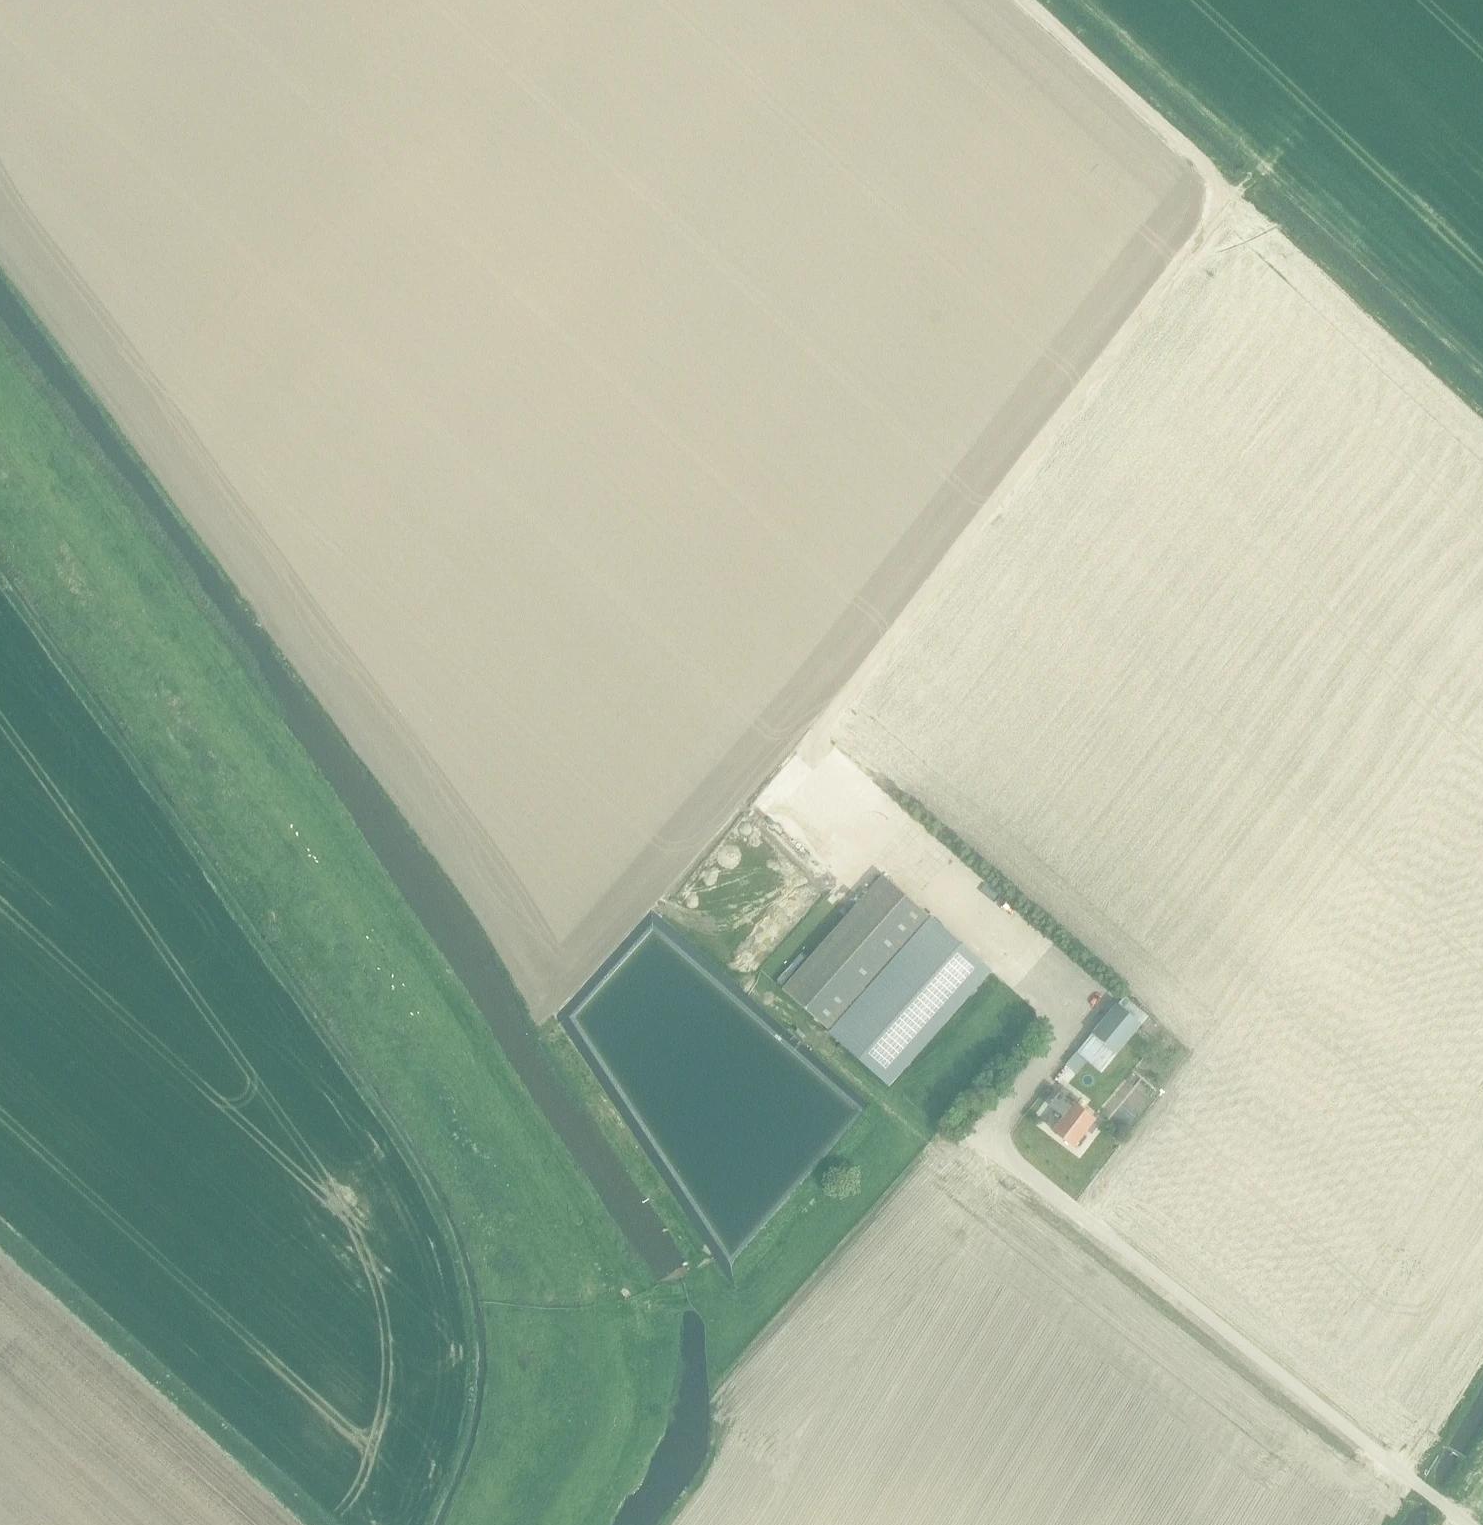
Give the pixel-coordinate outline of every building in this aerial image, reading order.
[(780,986),(890,1084),(990,971),(880,874),(780,986)] [(1074,1052),(1100,1074),(1148,1017),(1122,995),(1074,1052)] [(1071,1104),(1073,1102),(1076,1097),(1062,1086),(1056,1092),(1071,1104)] [(1094,1118),(1073,1102),(1071,1104),(1056,1092),(1048,1102),(1063,1114),(1050,1129),(1072,1146),(1074,1144),(1077,1147),(1087,1135),(1083,1132),(1094,1118)] [(942,1143),(956,1140),(953,1126),(939,1129),(942,1143)]
